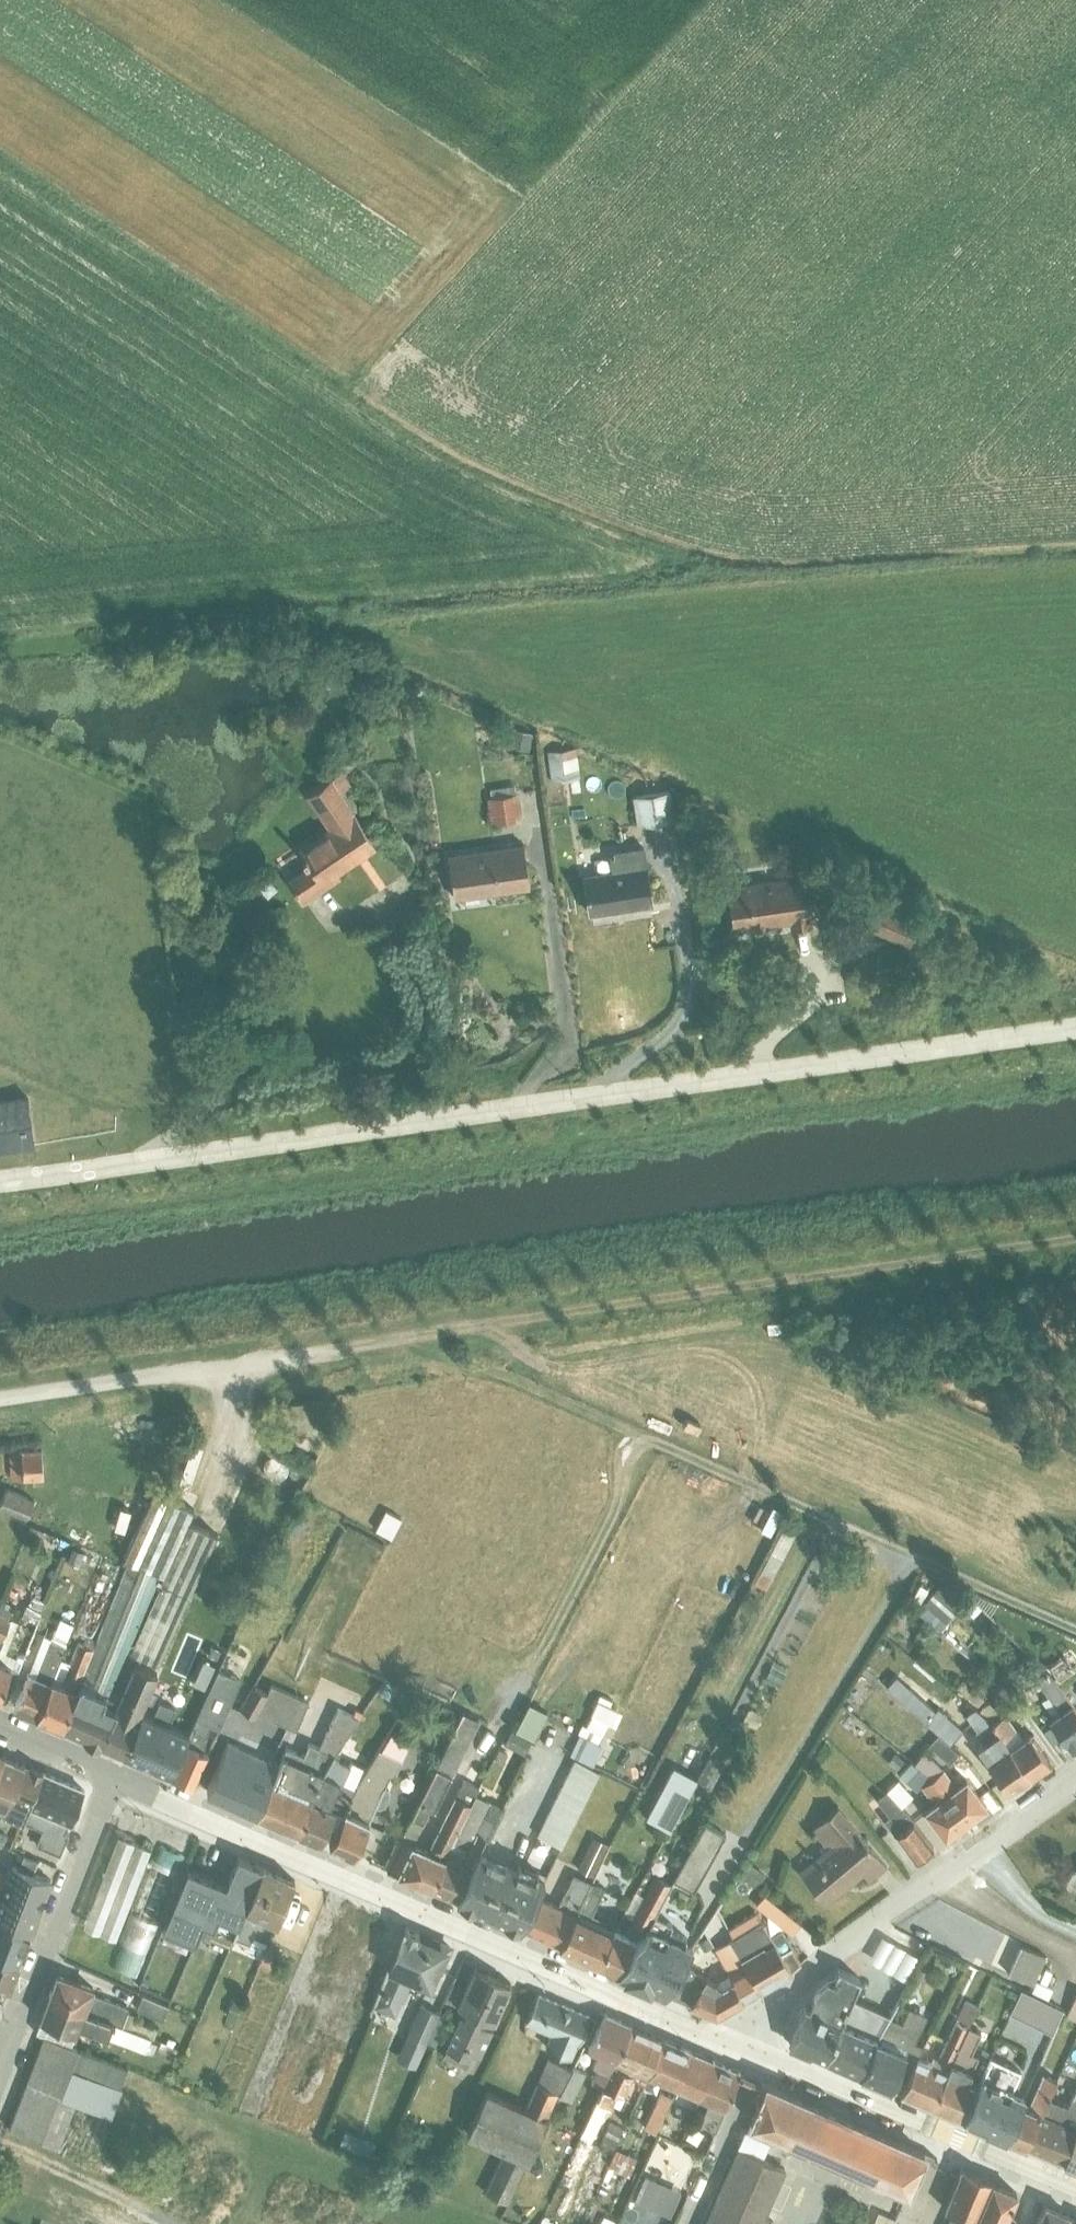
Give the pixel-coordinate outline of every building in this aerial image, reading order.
[(576,747),(547,751),(551,778),(581,774),(576,747)] [(309,862),(287,877),(304,901),(341,876),(338,871),(377,845),(353,811),(360,807),(346,787),(352,784),(342,769),(307,793),(329,826),(298,846),(309,862)] [(518,794),(490,795),(490,821),(519,820),(518,794)] [(632,801),(636,838),(678,834),(674,797),(632,801)] [(524,842),(448,853),(455,896),(531,885),(524,842)] [(612,869),(585,872),(591,912),(653,902),(645,844),(609,850),(612,869)] [(805,873),(727,884),(734,928),(791,920),(792,926),(813,923),(805,873)] [(876,899),(865,924),(910,943),(920,918),(876,899)] [(35,1139),(28,1091),(0,1095),(0,1144),(35,1139)] [(42,1446),(10,1447),(11,1476),(33,1475),(33,1481),(43,1481),(42,1446)] [(649,1470),(659,1476),(668,1458),(658,1453),(649,1470)] [(0,1501),(0,1506),(26,1517),(35,1497),(7,1485),(0,1501)] [(689,1487),(685,1496),(705,1504),(708,1494),(689,1487)] [(98,1636),(62,1724),(124,1751),(141,1709),(158,1670),(135,1660),(118,1696),(112,1693),(130,1651),(159,1661),(217,1532),(188,1518),(194,1506),(155,1489),(125,1555),(129,1557),(98,1636)] [(126,1530),(131,1507),(121,1505),(116,1527),(126,1530)] [(386,1508),(376,1527),(391,1535),(402,1515),(386,1508)] [(782,1526),(754,1580),(766,1586),(794,1532),(782,1526)] [(927,1600),(919,1609),(939,1627),(961,1601),(938,1582),(935,1586),(936,1587),(926,1599),(927,1600)] [(7,1700),(25,1659),(6,1650),(19,1619),(0,1611),(0,1697),(7,1700)] [(38,1713),(53,1677),(67,1643),(65,1642),(71,1626),(58,1620),(36,1674),(30,1671),(15,1704),(38,1713)] [(53,1677),(38,1713),(42,1715),(62,1724),(98,1636),(94,1635),(94,1636),(87,1633),(84,1641),(79,1639),(63,1681),(53,1677)] [(1052,1661),(1067,1676),(1075,1667),(1075,1654),(1069,1647),(1052,1661)] [(190,1730),(171,1772),(195,1782),(209,1750),(204,1748),(209,1721),(218,1725),(240,1677),(218,1667),(190,1730)] [(1036,1675),(1059,1709),(1050,1715),(1071,1745),(1075,1741),(1075,1706),(1056,1677),(1047,1668),(1036,1675)] [(992,1674),(984,1683),(1012,1708),(1020,1699),(992,1674)] [(963,1678),(956,1685),(978,1703),(984,1696),(963,1678)] [(253,1682),(241,1705),(257,1714),(258,1709),(296,1726),(309,1698),(272,1681),(268,1690),(253,1682)] [(580,1731),(570,1752),(593,1763),(603,1742),(598,1740),(603,1731),(606,1733),(619,1706),(597,1696),(590,1710),(592,1712),(582,1732),(580,1731)] [(141,1709),(124,1751),(126,1752),(127,1751),(139,1756),(138,1758),(142,1759),(143,1758),(148,1762),(152,1763),(152,1762),(169,1769),(168,1771),(171,1772),(190,1730),(169,1721),(176,1705),(160,1698),(153,1715),(141,1709)] [(975,1706),(990,1718),(1000,1710),(988,1699),(977,1705),(975,1706)] [(530,1700),(516,1727),(534,1736),(548,1710),(530,1700)] [(938,1730),(950,1741),(963,1727),(938,1704),(926,1719),(938,1730)] [(280,1762),(258,1810),(299,1828),(323,1769),(333,1754),(364,1710),(356,1706),(353,1712),(339,1705),(321,1744),(310,1740),(304,1752),(288,1745),(280,1762)] [(749,1706),(743,1718),(756,1725),(763,1713),(749,1706)] [(990,1718),(975,1706),(966,1712),(984,1738),(980,1741),(989,1754),(986,1756),(1009,1789),(1030,1774),(992,1720),(990,1718)] [(431,1885),(475,1793),(479,1785),(463,1777),(429,1846),(413,1840),(430,1804),(435,1806),(451,1772),(453,1774),(480,1718),(463,1709),(387,1866),(431,1885)] [(992,1720),(1030,1774),(1050,1760),(1041,1748),(1044,1746),(1033,1731),(1030,1732),(1029,1731),(1023,1735),(1005,1711),(992,1720)] [(510,1729),(504,1741),(524,1752),(532,1739),(510,1729)] [(950,1741),(938,1730),(929,1740),(948,1760),(959,1749),(950,1741)] [(351,1795),(336,1828),(329,1841),(354,1852),(377,1800),(384,1802),(389,1790),(382,1788),(390,1772),(393,1774),(407,1744),(387,1735),(367,1765),(351,1795)] [(233,1799),(254,1750),(229,1739),(207,1788),(233,1799)] [(933,1775),(967,1819),(987,1804),(966,1775),(956,1782),(943,1765),(924,1747),(915,1760),(933,1775)] [(254,1750),(233,1799),(258,1810),(280,1762),(254,1750)] [(0,1763),(0,1803),(5,1805),(24,1761),(4,1752),(0,1763)] [(709,1753),(697,1776),(711,1783),(723,1760),(709,1753)] [(323,1769),(299,1828),(321,1838),(327,1824),(336,1828),(351,1795),(367,1765),(352,1758),(350,1763),(333,1754),(323,1769)] [(574,1757),(537,1832),(562,1844),(600,1768),(574,1757)] [(933,1775),(915,1760),(911,1757),(898,1772),(917,1788),(921,1783),(933,1800),(924,1807),(946,1835),(967,1819),(933,1775)] [(24,1761),(5,1805),(4,1809),(22,1817),(43,1769),(24,1761)] [(669,1827),(697,1776),(674,1763),(658,1794),(647,1815),(669,1827)] [(43,1769),(22,1817),(43,1826),(37,1842),(61,1852),(69,1831),(65,1829),(70,1819),(72,1820),(85,1787),(43,1769)] [(887,1787),(901,1803),(902,1802),(914,1791),(898,1775),(886,1786),(887,1787)] [(901,1803),(887,1787),(876,1795),(889,1812),(885,1817),(915,1858),(934,1844),(912,1815),(901,1803)] [(475,1793),(431,1885),(457,1897),(503,1805),(475,1793)] [(827,1844),(799,1868),(827,1901),(828,1900),(827,1899),(862,1869),(870,1878),(871,1877),(870,1876),(885,1863),(886,1864),(887,1863),(838,1804),(812,1826),(827,1844)] [(705,1819),(673,1877),(694,1888),(726,1831),(705,1819)] [(86,1928),(122,1938),(150,1839),(113,1829),(86,1928)] [(721,1843),(738,1850),(742,1839),(725,1832),(721,1843)] [(593,1833),(577,1865),(593,1873),(608,1840),(593,1833)] [(474,1904),(496,1855),(481,1849),(457,1897),(474,1904)] [(30,1934),(52,1877),(33,1871),(38,1858),(24,1852),(19,1865),(10,1862),(0,1887),(0,1917),(30,1934)] [(203,1921),(199,1930),(230,1942),(234,1933),(263,1863),(238,1853),(227,1882),(209,1923),(203,1921)] [(496,1855),(474,1904),(522,1925),(538,1893),(545,1878),(536,1872),(538,1869),(519,1861),(517,1865),(496,1855)] [(750,1859),(741,1871),(757,1883),(766,1872),(750,1859)] [(263,1863),(234,1933),(250,1940),(253,1931),(270,1938),(295,1877),(263,1863)] [(184,1935),(209,1874),(188,1866),(164,1927),(184,1935)] [(538,1893),(522,1925),(559,1942),(575,1910),(590,1878),(574,1871),(559,1901),(538,1893)] [(645,1923),(652,1912),(670,1879),(656,1871),(645,1892),(637,1887),(624,1911),(632,1915),(631,1917),(645,1923)] [(209,1874),(184,1935),(195,1940),(199,1930),(203,1921),(209,1923),(227,1882),(209,1874)] [(590,1878),(575,1910),(589,1917),(604,1884),(590,1878)] [(764,1890),(755,1902),(791,1931),(800,1921),(764,1890)] [(730,1936),(746,1963),(760,1987),(777,1977),(792,1968),(801,1960),(782,1926),(771,1932),(757,1909),(728,1925),(733,1935),(730,1936)] [(575,1910),(559,1942),(597,1959),(614,1928),(589,1917),(575,1910)] [(637,1936),(618,1969),(665,1990),(684,1960),(694,1943),(685,1939),(687,1934),(670,1926),(673,1921),(652,1912),(645,1923),(639,1934),(637,1936)] [(19,1964),(30,1934),(0,1917),(0,1956),(19,1964)] [(624,1930),(637,1936),(639,1934),(645,1923),(631,1917),(624,1930)] [(404,1924),(374,2001),(395,2011),(401,1997),(404,1998),(412,1979),(427,1986),(428,1984),(431,1985),(438,1968),(439,1969),(450,1944),(404,1924)] [(614,1928),(597,1959),(618,1969),(637,1936),(624,1930),(615,1925),(614,1928)] [(906,1977),(918,1951),(881,1933),(868,1959),(906,1977)] [(746,1963),(730,1936),(716,1944),(715,1945),(730,1970),(746,1963)] [(1021,1943),(1008,1970),(1034,1981),(1046,1953),(1021,1943)] [(121,1954),(117,1965),(134,1970),(138,1959),(121,1954)] [(9,1988),(19,1964),(0,1956),(0,1985),(9,1988)] [(684,1960),(665,1990),(713,2010),(715,2010),(719,2009),(744,1996),(730,1970),(715,1980),(684,1960)] [(730,1970),(744,1996),(760,1987),(746,1963),(730,1970)] [(460,2011),(442,2052),(466,2063),(473,2050),(481,2054),(493,2027),(483,2022),(486,2015),(494,2019),(511,1980),(510,1980),(499,1975),(498,1975),(489,1971),(487,1970),(477,1965),(476,1964),(458,2002),(467,2007),(464,2014),(460,2011)] [(833,2037),(851,1995),(860,1975),(838,1966),(834,1974),(833,1975),(832,1975),(831,1976),(830,1976),(828,1977),(827,1978),(825,1979),(824,1980),(823,1981),(822,1982),(821,1983),(820,1984),(820,1985),(819,1985),(818,1987),(818,1988),(817,1989),(816,1990),(815,1991),(815,1992),(814,1994),(814,1995),(813,1996),(813,1997),(812,1998),(812,1999),(812,2000),(810,2005),(805,2003),(789,2040),(797,2044),(825,2056),(833,2037)] [(49,1997),(133,2027),(138,2013),(129,2009),(130,2006),(92,1992),(94,1986),(58,1972),(49,1997)] [(1036,1978),(1032,1989),(1049,1996),(1053,1986),(1036,1978)] [(454,1979),(446,1997),(458,2002),(466,1985),(454,1979)] [(1021,1987),(1010,2010),(1051,2029),(1062,2006),(1021,1987)] [(537,1991),(525,2020),(551,2031),(545,2044),(573,2054),(590,2013),(537,1991)] [(1067,2012),(1075,2017),(1075,1991),(1067,2012)] [(144,1992),(137,2006),(163,2017),(169,2003),(144,1992)] [(233,1995),(226,2013),(236,2016),(243,1998),(233,1995)] [(833,2037),(825,2056),(861,2071),(876,2035),(890,2013),(891,2012),(851,1995),(833,2037)] [(965,1996),(957,2014),(970,2019),(977,2002),(965,1996)] [(133,2027),(49,1997),(36,2030),(71,2044),(80,2025),(146,2049),(150,2039),(151,2034),(133,2027)] [(307,2037),(318,2011),(288,1999),(277,2026),(307,2037)] [(421,2000),(397,2056),(416,2064),(427,2038),(436,2042),(448,2014),(421,2000)] [(876,2035),(861,2071),(901,2088),(918,2053),(923,2042),(915,2038),(927,2011),(909,2003),(902,2019),(890,2013),(876,2035)] [(604,2084),(632,2022),(605,2011),(589,2048),(598,2052),(593,2063),(598,2065),(591,2078),(604,2084)] [(918,2053),(901,2088),(932,2102),(968,2024),(955,2018),(937,2056),(933,2055),(931,2058),(918,2053)] [(599,2094),(611,2100),(620,2104),(633,2076),(645,2081),(649,2073),(665,2037),(632,2022),(604,2084),(599,2094)] [(968,2024),(932,2102),(934,2103),(962,2115),(963,2115),(977,2082),(967,2078),(978,2051),(972,2048),(980,2028),(968,2022),(968,2024)] [(45,2034),(10,2128),(59,2146),(77,2101),(112,2115),(123,2087),(120,2086),(128,2066),(45,2034)] [(665,2037),(649,2073),(678,2085),(693,2049),(665,2037)] [(150,2039),(146,2049),(154,2052),(157,2042),(150,2039)] [(693,2049),(678,2085),(698,2094),(713,2057),(693,2049)] [(977,2082),(963,2115),(993,2128),(1012,2085),(1021,2066),(991,2053),(977,2082)] [(559,2090),(571,2066),(548,2055),(526,2105),(487,2088),(467,2131),(504,2148),(485,2190),(508,2200),(558,2089),(559,2090)] [(713,2057),(698,2094),(700,2095),(708,2098),(725,2106),(741,2069),(736,2067),(713,2057)] [(571,2066),(559,2090),(572,2098),(586,2070),(573,2063),(571,2066)] [(1025,2142),(1064,2158),(1075,2128),(1075,2069),(1074,2068),(1064,2089),(1072,2092),(1068,2102),(1049,2094),(1042,2109),(1040,2108),(1025,2142)] [(1021,2100),(1006,2134),(1025,2142),(1040,2108),(1042,2109),(1049,2094),(1057,2076),(1043,2070),(1029,2103),(1021,2100)] [(758,2102),(747,2127),(761,2134),(765,2127),(907,2188),(913,2174),(923,2150),(924,2149),(921,2148),(895,2137),(767,2081),(760,2097),(758,2097),(756,2101),(758,2102)] [(1012,2085),(993,2128),(1006,2134),(1021,2100),(1025,2091),(1012,2085)] [(660,2087),(644,2123),(656,2128),(672,2092),(660,2087)] [(611,2100),(599,2094),(581,2133),(591,2138),(608,2102),(610,2103),(611,2100)] [(725,2106),(708,2098),(699,2120),(716,2127),(725,2106)] [(609,2119),(601,2139),(614,2145),(623,2125),(609,2119)] [(345,2127),(338,2142),(369,2155),(376,2140),(345,2127)] [(1064,2158),(1075,2164),(1075,2128),(1064,2158)] [(610,2163),(603,2179),(620,2186),(627,2170),(630,2171),(637,2154),(616,2145),(609,2162),(610,2163)] [(705,2223),(760,2223),(786,2165),(739,2145),(705,2223)] [(992,2179),(969,2168),(962,2165),(945,2204),(952,2208),(945,2223),(969,2223),(974,2214),(992,2179)] [(645,2172),(634,2198),(670,2214),(681,2188),(663,2180),(645,2172)] [(969,2223),(1002,2223),(1017,2189),(992,2179),(974,2214),(969,2223)] [(1046,2201),(1035,2223),(1075,2223),(1075,2214),(1046,2201)] [(871,2223),(893,2223),(897,2215),(878,2208),(871,2223)] [(539,2223),(557,2223),(558,2221),(549,2217),(550,2213),(545,2211),(539,2223)]
